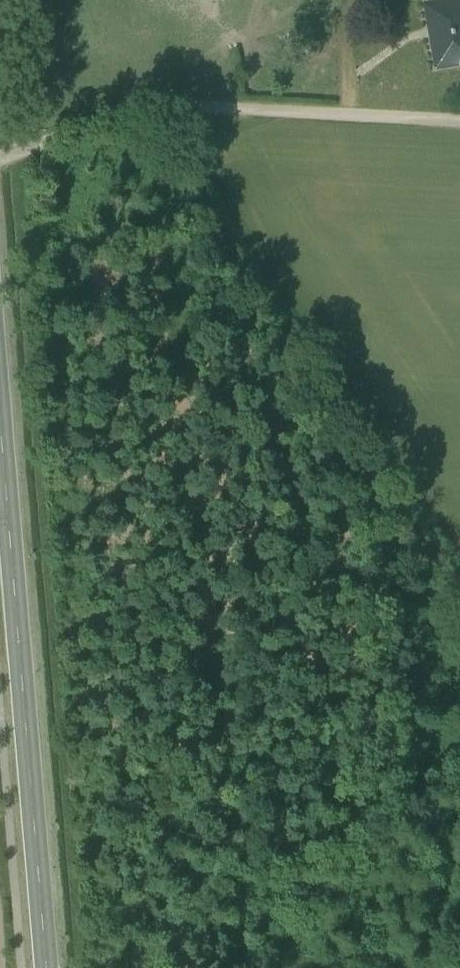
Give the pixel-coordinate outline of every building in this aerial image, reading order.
[(453,2),(429,6),(427,6),(438,70),(459,66),(459,0),(453,2)]
